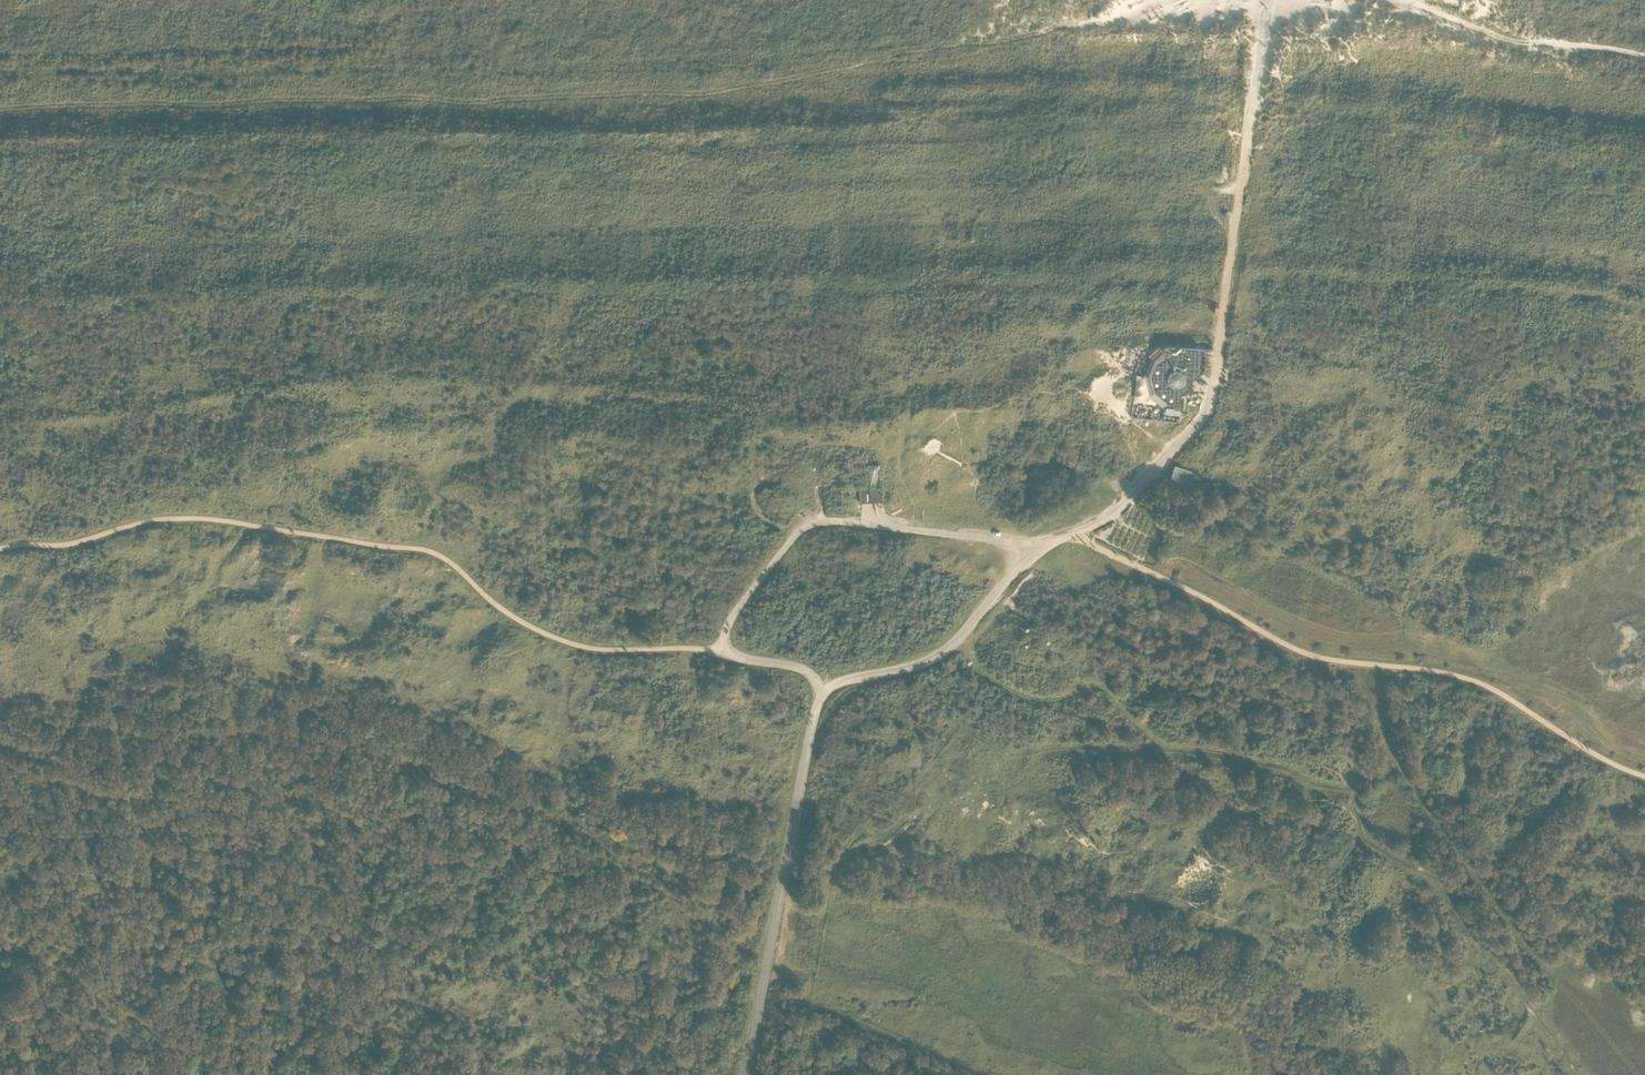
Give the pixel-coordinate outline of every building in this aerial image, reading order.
[(1160,346),(1149,356),(1151,358),(1158,362),(1164,358),(1165,346),(1160,346)] [(1158,362),(1151,376),(1153,390),(1167,402),(1167,408),(1174,408),(1174,409),(1181,410),(1181,404),(1181,399),(1181,398),(1181,395),(1189,393),(1194,386),(1197,378),(1193,377),(1193,375),(1201,368),(1202,348),(1165,346),(1164,358),(1158,362)] [(867,459),(856,460),(860,502),(882,500),(879,465),(868,466),(867,459)] [(1186,482),(1187,480),(1187,478),(1188,478),(1193,480),(1195,473),(1181,468),(1180,472),(1175,470),(1173,477),(1186,482)] [(823,475),(824,485),(847,483),(846,473),(823,475)] [(728,671),(728,669),(724,669),(724,671),(718,670),(716,683),(734,684),(735,672),(728,671)]
